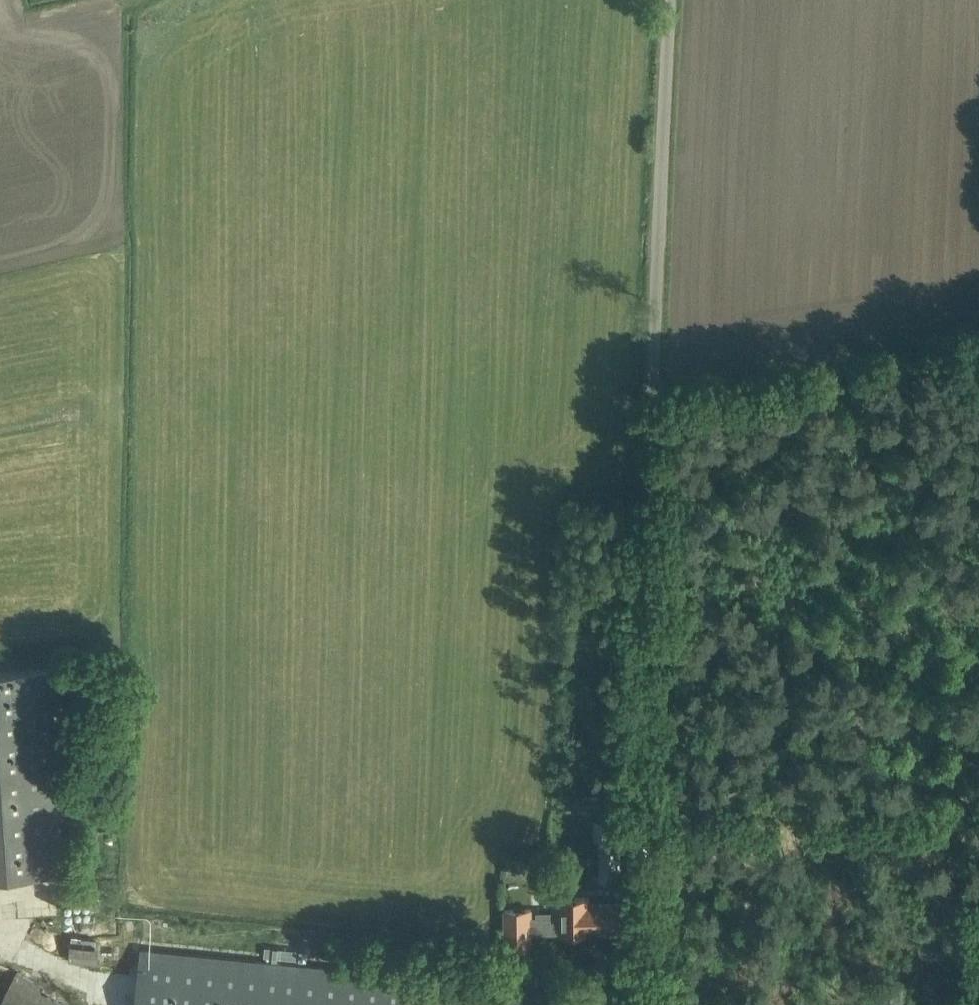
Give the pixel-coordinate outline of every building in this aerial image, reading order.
[(0,674),(0,879),(65,875),(53,671),(0,674)] [(610,819),(594,819),(594,839),(596,839),(599,839),(599,840),(599,849),(611,848),(610,819)] [(611,848),(599,849),(599,879),(621,879),(620,848),(611,848)] [(530,916),(530,932),(561,932),(561,933),(589,933),(589,929),(620,929),(620,903),(589,903),(589,897),(560,897),(560,916),(530,916)] [(530,910),(503,910),(503,952),(530,952),(530,932),(530,916),(530,910)] [(125,962),(126,928),(73,927),(72,961),(125,962)] [(135,1004),(402,1004),(404,976),(141,949),(135,1004)] [(0,1003),(0,1004),(65,1004),(56,1000),(40,991),(44,986),(18,971),(0,1003)]
